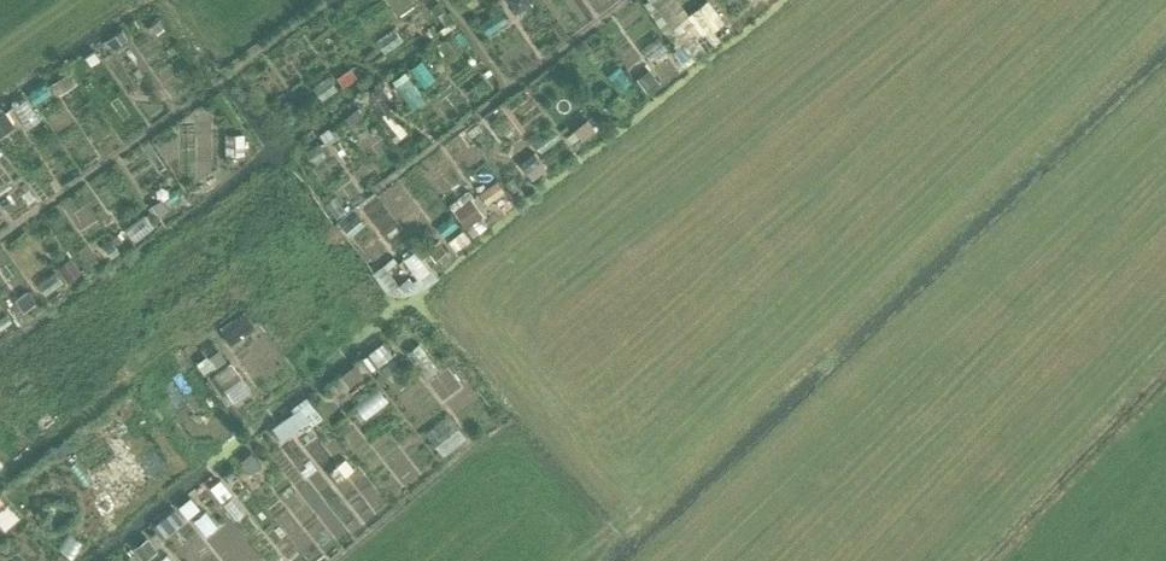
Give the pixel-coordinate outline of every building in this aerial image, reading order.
[(516,12),(530,2),(529,0),(508,0),(516,12)] [(687,14),(702,34),(704,32),(706,34),(712,29),(724,20),(709,0),(706,0),(687,14)] [(437,1),(430,7),(434,13),(442,7),(437,1)] [(157,20),(148,27),(153,33),(162,27),(157,20)] [(702,34),(674,53),(684,66),(720,39),(712,29),(706,34),(704,32),(702,34)] [(122,30),(109,38),(115,47),(128,39),(122,30)] [(95,51),(85,57),(90,65),(100,58),(95,51)] [(350,67),(336,76),(343,86),(356,76),(350,67)] [(648,68),(636,77),(647,92),(660,83),(648,68)] [(70,71),(52,82),(60,94),(77,82),(70,71)] [(34,89),(28,93),(34,103),(51,92),(44,81),(33,87),(34,89)] [(379,84),(362,96),(377,116),(394,104),(379,84)] [(292,100),(280,108),(287,117),(299,109),(292,100)] [(359,108),(345,118),(350,126),(365,116),(359,108)] [(0,114),(0,137),(15,127),(5,111),(0,114)] [(386,112),(378,118),(395,141),(408,131),(386,112)] [(586,118),(573,128),(581,139),(595,129),(586,118)] [(328,128),(319,134),(324,142),(334,136),(328,128)] [(244,133),(224,133),(225,156),(244,155),(244,133)] [(522,181),(519,183),(526,192),(541,181),(536,174),(532,177),(529,173),(521,179),(522,181)] [(161,197),(152,204),(160,214),(169,208),(161,197)] [(471,197),(453,210),(466,228),(466,227),(482,216),(484,214),(471,197)] [(146,214),(127,228),(135,239),(154,225),(146,214)] [(482,216),(466,227),(473,236),(488,225),(482,216)] [(462,230),(455,236),(462,244),(469,238),(462,230)] [(111,236),(93,250),(100,259),(119,245),(111,236)] [(70,257),(57,267),(67,281),(81,272),(70,257)] [(413,257),(405,263),(413,274),(422,268),(413,257)] [(244,310),(220,328),(231,344),(256,327),(244,310)] [(383,341),(367,353),(377,366),(393,354),(383,341)] [(213,342),(202,349),(206,356),(215,367),(226,360),(213,342)] [(206,356),(196,363),(204,375),(215,367),(206,356)] [(392,357),(381,367),(392,382),(404,372),(392,357)] [(231,363),(214,374),(233,401),(250,390),(231,363)] [(355,364),(338,377),(346,387),(362,374),(355,364)] [(214,374),(206,380),(219,398),(220,397),(227,406),(233,401),(214,374)] [(294,411),(272,427),(281,440),(309,419),(312,424),(322,417),(306,396),(291,407),(294,411)] [(251,452),(240,460),(250,473),(261,464),(251,452)] [(215,483),(206,489),(222,509),(231,503),(215,483)] [(190,496),(178,506),(186,517),(199,508),(190,496)] [(174,509),(162,519),(171,530),(183,520),(174,509)] [(147,537),(133,547),(143,560),(157,550),(147,537)]
